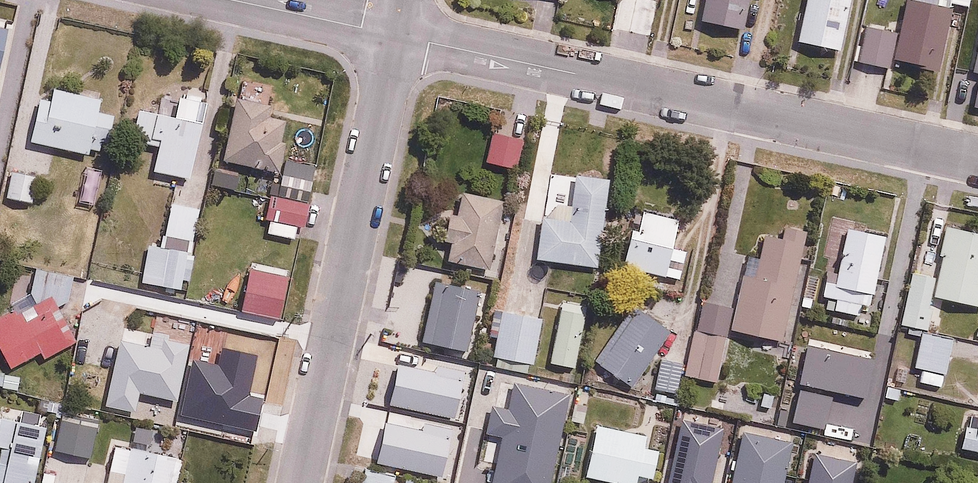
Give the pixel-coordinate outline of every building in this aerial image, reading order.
[(667,0),(619,0),(616,31),(666,37),(670,0),(667,0)] [(696,21),(743,26),(746,0),(698,0),(696,21)] [(847,0),(801,0),(793,41),(838,49),(847,0)] [(852,62),(891,68),(893,62),(936,69),(948,1),(977,6),(977,0),(901,0),(896,29),(859,22),(852,62)] [(10,26),(0,24),(0,67),(10,26)] [(101,111),(104,93),(55,84),(52,102),(41,100),(34,143),(90,153),(91,149),(111,152),(118,114),(101,111)] [(172,114),(141,106),(133,139),(164,147),(157,172),(192,181),(209,116),(200,114),(206,91),(180,85),(172,114)] [(314,164),(322,122),(268,112),(270,102),(239,96),(227,158),(281,169),(283,158),(314,164)] [(518,169),(524,139),(486,132),(481,163),(518,169)] [(40,176),(13,169),(6,198),(32,204),(40,176)] [(281,173),(277,199),(309,204),(313,178),(281,173)] [(597,267),(605,177),(569,174),(565,214),(542,212),(537,262),(597,267)] [(457,210),(445,207),(439,237),(451,239),(447,259),(487,267),(501,200),(461,191),(457,210)] [(181,288),(201,200),(175,194),(166,234),(153,231),(142,279),(181,288)] [(269,198),(266,219),(273,219),(271,231),(297,235),(299,223),(306,225),(309,204),(277,199),(269,198)] [(669,244),(676,217),(632,207),(619,265),(679,279),(686,248),(669,244)] [(884,234),(842,227),(832,281),(820,278),(815,306),(857,314),(859,305),(870,307),(884,234)] [(977,305),(977,234),(945,227),(934,275),(911,270),(899,323),(923,328),(931,294),(977,305)] [(810,246),(755,232),(730,327),(784,342),(810,246)] [(291,270),(253,263),(244,311),(281,318),(291,270)] [(58,306),(65,302),(71,296),(74,272),(36,267),(33,290),(39,301),(29,307),(22,295),(0,308),(0,344),(13,368),(41,352),(46,360),(78,342),(58,306)] [(464,350),(479,291),(435,279),(420,339),(464,350)] [(713,381),(728,305),(695,299),(680,375),(713,381)] [(574,368),(584,306),(557,301),(547,363),(574,368)] [(629,386),(670,331),(632,302),(590,357),(629,386)] [(539,320),(504,312),(492,362),(527,371),(539,320)] [(951,338),(918,332),(912,365),(944,371),(951,338)] [(271,347),(225,336),(217,372),(262,383),(271,347)] [(161,349),(124,341),(109,406),(137,413),(141,398),(154,401),(155,394),(178,400),(191,344),(164,337),(161,349)] [(441,353),(390,341),(386,360),(437,372),(441,353)] [(673,395),(680,362),(655,358),(649,390),(673,395)] [(452,379),(423,375),(418,412),(448,416),(452,379)] [(6,408),(4,418),(0,417),(0,446),(2,446),(0,455),(0,482),(34,482),(51,419),(6,408)] [(966,408),(957,449),(977,454),(977,410),(966,408)] [(93,457),(100,423),(64,416),(57,449),(93,457)] [(643,431),(592,422),(583,475),(630,482),(634,482),(636,475),(654,478),(658,449),(641,446),(643,431)] [(701,442),(666,437),(661,475),(695,479),(701,442)] [(105,482),(181,482),(185,452),(110,442),(105,482)] [(360,462),(355,481),(362,482),(391,482),(394,471),(360,462)]
